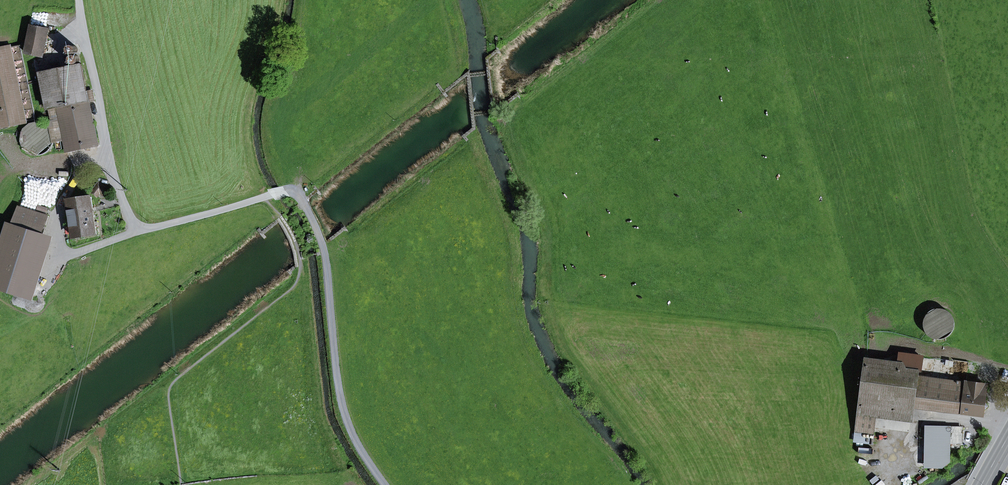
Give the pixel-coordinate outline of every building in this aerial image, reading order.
[(26,53),(43,56),(49,28),(32,25),(26,53)] [(27,121),(12,46),(0,49),(0,75),(10,125),(27,121)] [(99,145),(89,102),(95,100),(94,92),(88,93),(81,64),(41,72),(44,83),(39,84),(41,90),(45,89),(48,101),(43,102),(44,107),(49,106),(52,121),(48,122),(49,126),(51,129),(53,132),(54,138),(64,136),(67,152),(99,145)] [(10,125),(0,75),(0,127),(10,125)] [(101,192),(105,195),(108,190),(99,183),(93,192),(98,196),(101,192)] [(91,197),(69,200),(75,237),(97,234),(91,197)] [(28,295),(47,238),(41,236),(48,216),(20,207),(0,268),(0,286),(28,295)] [(289,297),(290,305),(300,304),(299,296),(289,297)] [(949,304),(924,316),(934,339),(959,327),(949,304)] [(917,372),(922,372),(924,355),(899,352),(897,369),(917,372)] [(911,414),(912,407),(962,413),(966,383),(916,376),(917,372),(897,369),(866,365),(858,430),(873,432),(876,410),(911,414)] [(984,402),(986,385),(966,383),(962,413),(982,416),(983,410),(987,406),(984,402)] [(949,427),(925,427),(924,467),(944,467),(950,462),(950,444),(949,443),(949,428),(949,427)] [(950,444),(962,444),(963,428),(949,428),(949,443),(950,444)]
